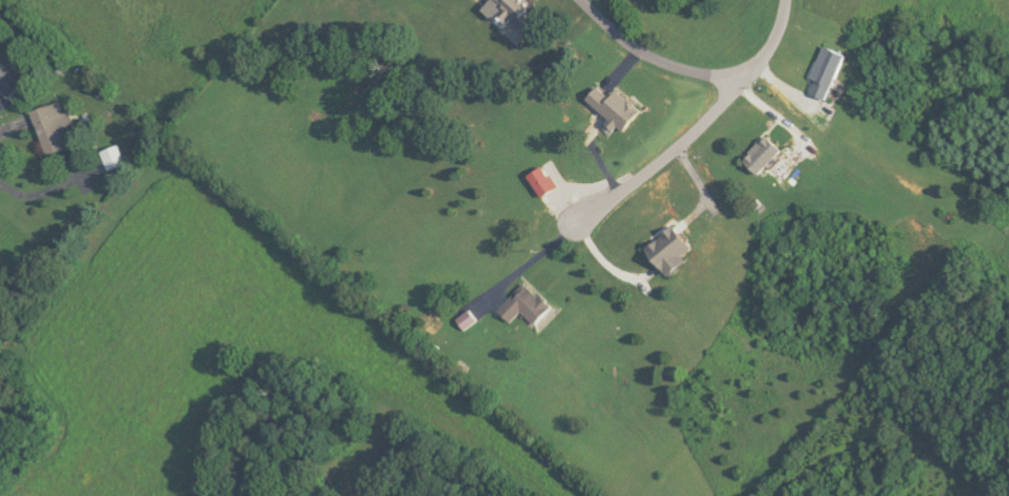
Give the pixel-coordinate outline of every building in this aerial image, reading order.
[(529,0),(492,0),(494,2),(486,11),(496,20),(503,13),(527,34),(539,21),(532,15),(538,8),(529,0)] [(819,81),(813,94),(830,101),(851,57),(829,47),(814,79),(819,81)] [(0,59),(0,88),(14,99),(28,80),(0,59)] [(590,103),(628,134),(646,112),(622,93),(617,99),(603,88),(590,103)] [(77,125),(72,111),(66,113),(63,103),(35,113),(50,157),(70,150),(63,129),(77,125)] [(747,161),(762,176),(770,167),(775,172),(789,156),(770,138),(747,161)] [(105,153),(112,172),(130,166),(122,146),(105,153)] [(561,189),(547,167),(531,177),(545,199),(561,189)] [(649,248),(671,278),(691,264),(686,257),(696,250),(680,227),(649,248)] [(556,309),(529,284),(502,312),(514,325),(525,313),(539,327),(556,309)] [(459,320),(467,331),(480,322),(472,311),(459,320)]
